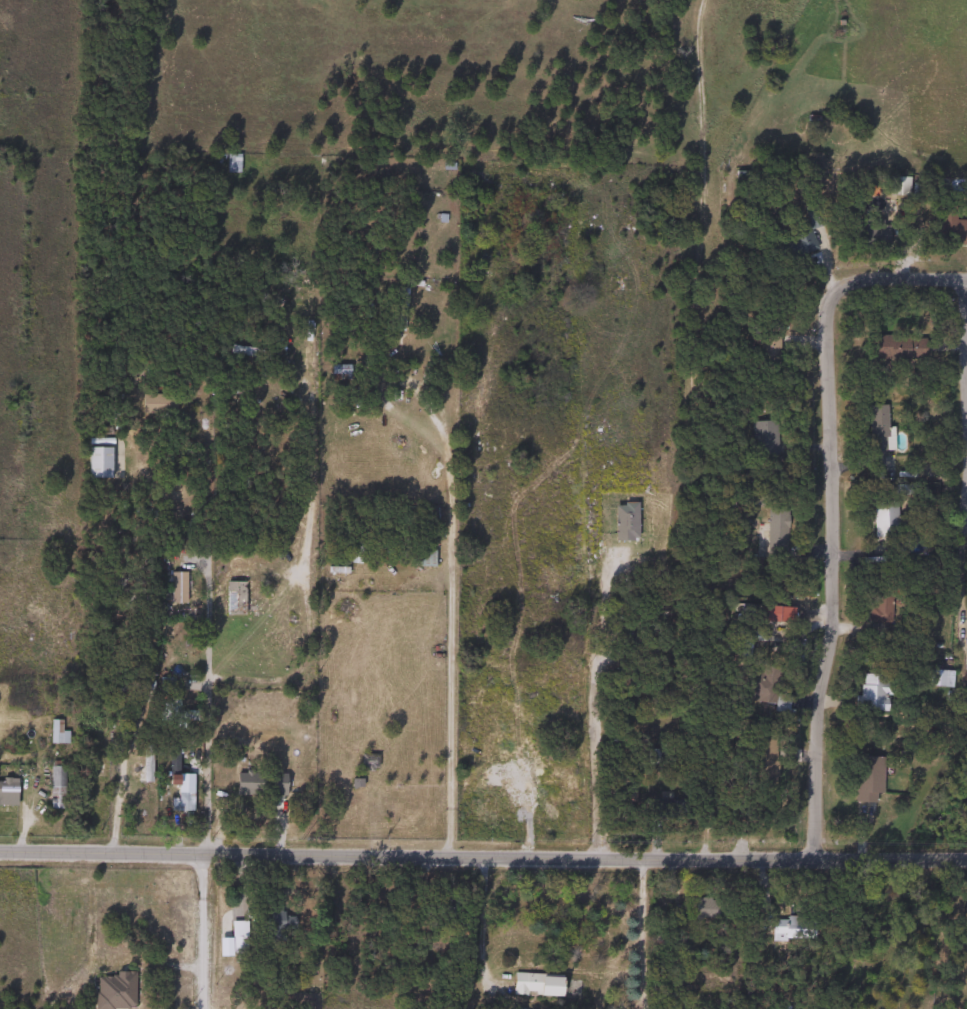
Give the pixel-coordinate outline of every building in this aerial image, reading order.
[(907,196),(887,196),(887,177),(907,177),(907,196)] [(808,230),(815,250),(793,257),(785,232),(807,225),(801,207),(817,202),(825,224),(808,230)] [(952,220),(966,221),(966,232),(962,232),(962,246),(935,246),(935,211),(953,211),(952,220)] [(403,347),(386,346),(386,334),(403,334),(403,347)] [(922,361),(872,360),(872,336),(922,336),(922,361)] [(866,405),(885,405),(885,451),(866,451),(866,405)] [(754,421),(773,421),(773,452),(755,452),(754,421)] [(895,538),(871,538),(871,500),(895,500),(895,538)] [(636,540),(612,540),(612,504),(636,504),(636,540)] [(785,512),(785,552),(765,552),(765,512),(785,512)] [(171,602),(171,573),(183,573),(183,602),(171,602)] [(223,614),(223,582),(243,582),(243,614),(223,614)] [(888,587),(888,622),(869,622),(869,587),(888,587)] [(758,604),(758,623),(740,623),(740,604),(758,604)] [(780,668),(774,705),(743,701),(748,672),(760,673),(761,665),(780,668)] [(884,711),(857,711),(857,674),(884,674),(884,711)] [(48,744),(48,720),(58,720),(58,731),(65,731),(65,744),(48,744)] [(373,755),(373,768),(359,768),(359,755),(373,755)] [(879,794),(872,794),(872,802),(852,802),(852,757),(879,757),(879,794)] [(46,808),(46,766),(61,766),(61,808),(46,808)] [(15,805),(0,805),(0,779),(15,779),(15,805)] [(191,812),(175,812),(175,792),(191,792),(191,812)] [(723,919),(694,919),(694,898),(723,898),(723,919)] [(433,906),(446,900),(452,912),(439,918),(433,906)] [(282,934),(263,934),(263,906),(282,906),(282,934)] [(769,917),(812,917),(812,939),(769,939),(769,917)] [(244,921),(244,954),(228,954),(228,921),(244,921)] [(133,973),(133,1008),(92,1008),(93,972),(133,973)] [(561,997),(510,994),(511,973),(562,976),(561,997)]
